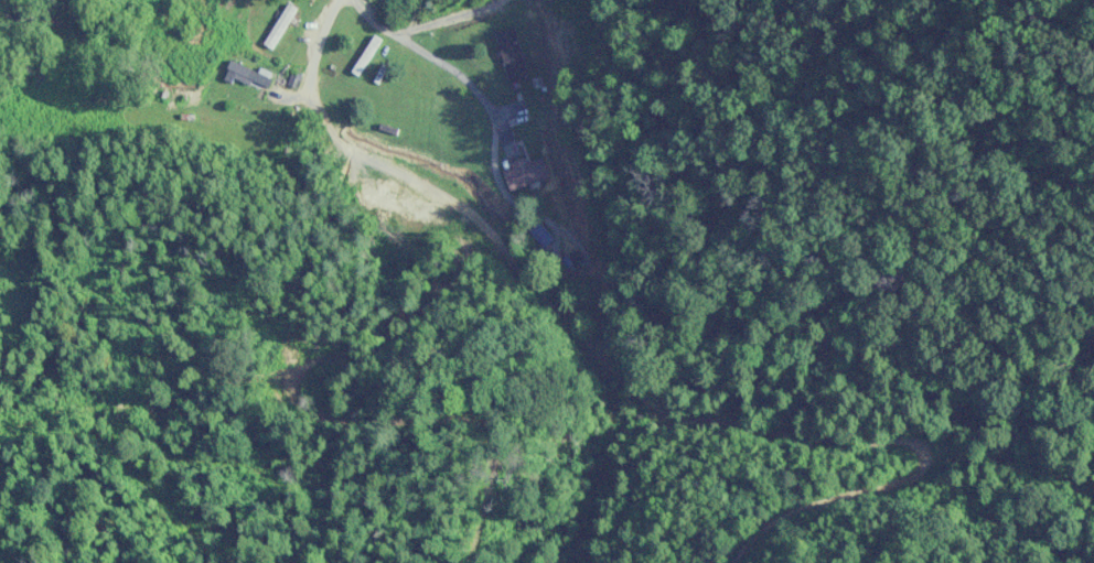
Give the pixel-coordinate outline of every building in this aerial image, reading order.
[(275,49),(299,8),(290,3),(266,44),(275,49)] [(510,83),(529,79),(518,27),(499,31),(510,83)] [(384,40),(377,36),(355,72),(361,76),(384,40)] [(260,73),(235,60),(226,77),(251,90),(260,73)] [(544,157),(530,163),(527,158),(505,168),(515,192),(552,176),(544,157)]
